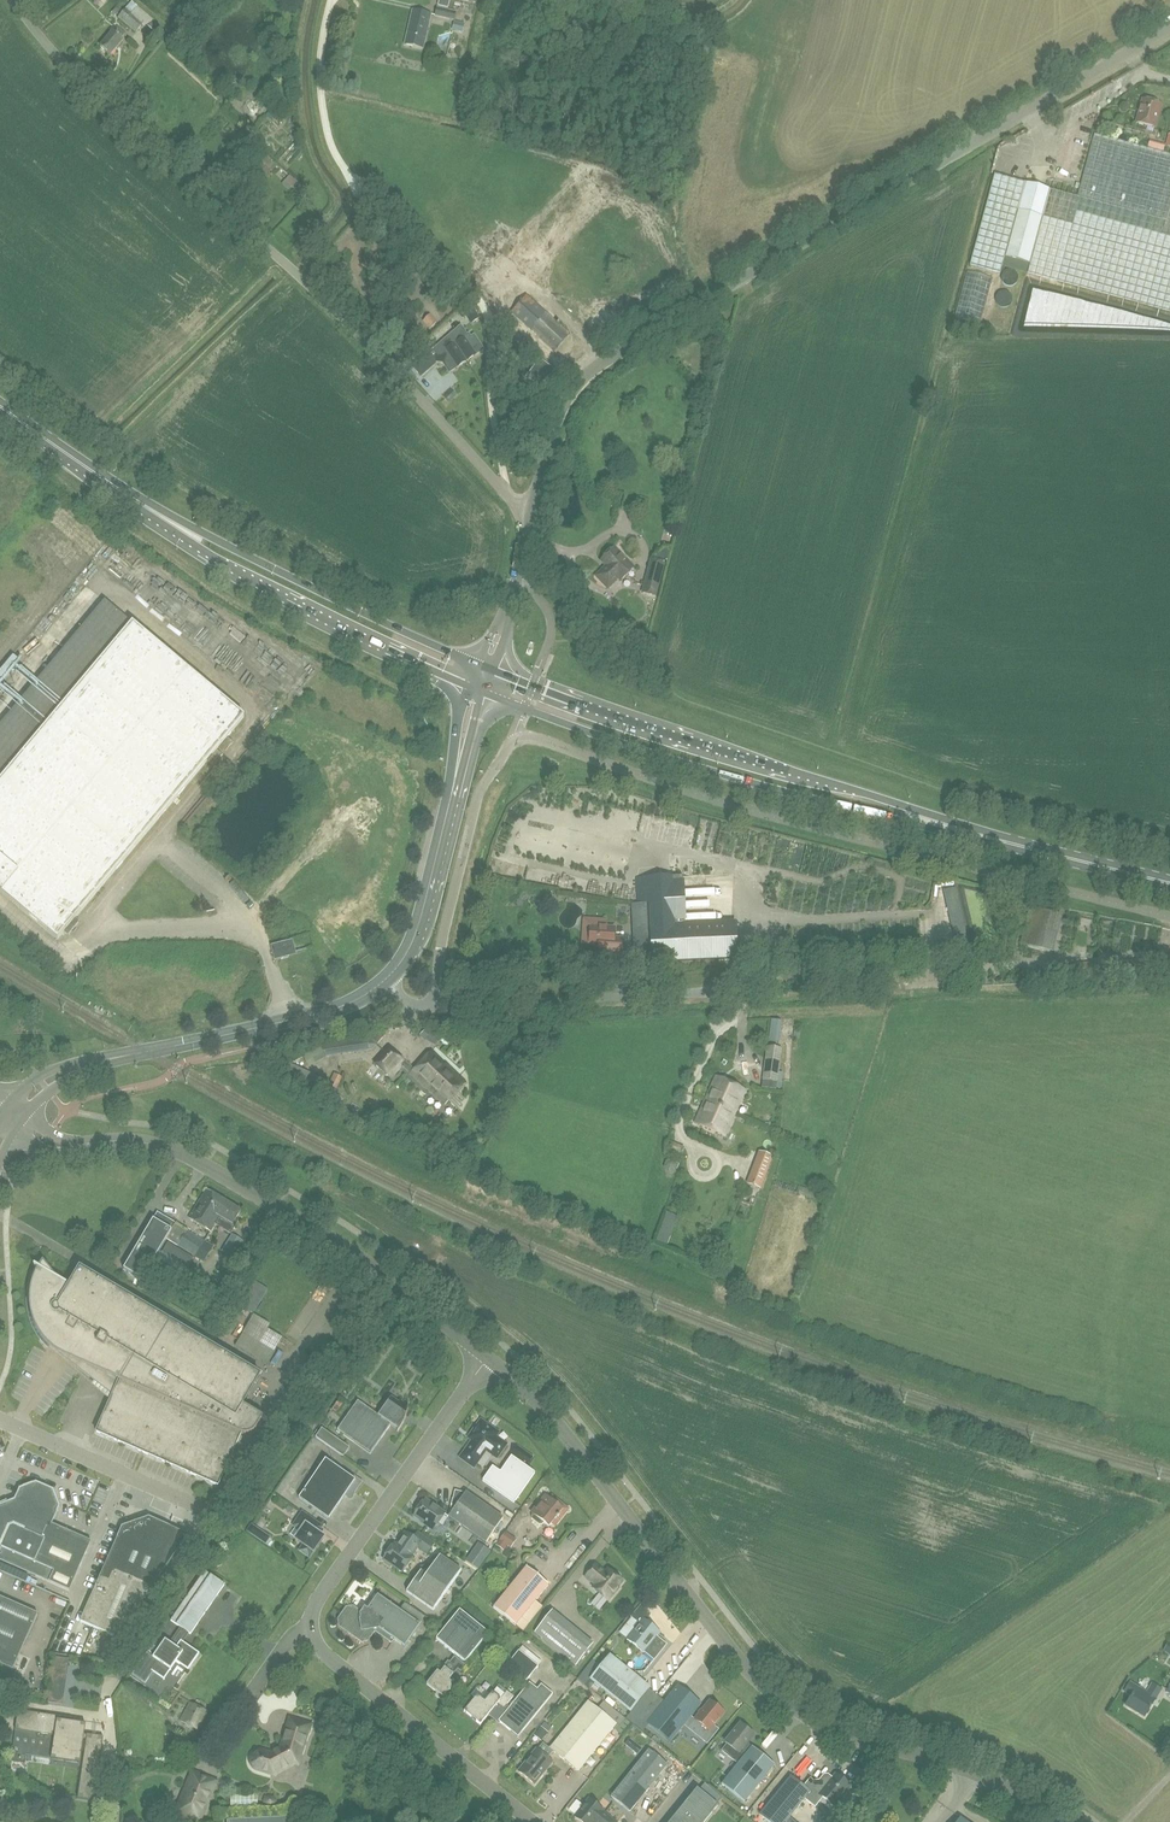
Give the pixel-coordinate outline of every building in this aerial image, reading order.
[(163,27),(139,6),(136,8),(130,4),(119,17),(137,32),(142,27),(146,31),(143,36),(150,41),(163,27)] [(438,7),(436,16),(455,20),(456,11),(438,7)] [(424,49),(431,14),(414,10),(406,45),(424,49)] [(458,22),(456,30),(466,33),(468,25),(458,22)] [(118,30),(125,38),(129,33),(122,26),(118,30)] [(110,55),(123,40),(113,31),(100,46),(110,55)] [(266,100),(261,95),(256,101),(262,105),(266,100)] [(1161,105),(1143,100),(1137,123),(1155,128),(1161,105)] [(1095,134),(1078,197),(1168,221),(1169,212),(1169,154),(1095,134)] [(994,175),(969,265),(999,273),(1016,210),(1018,211),(1040,217),(1047,190),(994,175)] [(1169,222),(1049,190),(1045,204),(1042,217),(1029,264),(1026,274),(1039,278),(1169,313),(1169,219),(1169,222)] [(1006,258),(1029,264),(1042,217),(1040,217),(1018,211),(1006,258)] [(504,250),(511,256),(521,245),(514,239),(504,250)] [(555,351),(570,334),(546,314),(527,296),(512,313),(531,331),(555,351)] [(481,319),(473,308),(465,313),(473,325),(481,319)] [(437,321),(430,314),(424,320),(430,327),(437,321)] [(459,346),(459,345),(453,336),(436,347),(440,354),(447,350),(451,356),(445,360),(452,370),(468,360),(459,346)] [(484,350),(475,336),(459,345),(459,346),(468,360),(484,350)] [(438,365),(428,354),(414,367),(423,378),(438,365)] [(540,359),(526,377),(541,388),(554,370),(540,359)] [(106,560),(116,547),(99,534),(96,538),(108,547),(101,556),(106,560)] [(601,561),(606,566),(596,576),(608,589),(618,578),(622,583),(635,570),(614,548),(601,561)] [(651,561),(643,593),(655,596),(663,564),(651,561)] [(244,717),(132,623),(131,624),(105,601),(58,657),(85,679),(0,781),(0,891),(58,939),(64,931),(68,935),(79,921),(76,918),(244,717)] [(21,661),(15,655),(0,670),(0,684),(21,661)] [(174,872),(180,865),(175,861),(169,868),(174,872)] [(680,876),(637,878),(638,902),(638,903),(649,902),(650,926),(652,962),(734,958),(733,943),(736,943),(735,922),(685,924),(682,924),(680,876)] [(717,886),(686,892),(688,901),(718,895),(717,886)] [(591,925),(590,944),(605,945),(605,953),(621,954),(622,945),(618,945),(618,937),(614,937),(615,927),(591,925)] [(297,955),(293,939),(271,945),(275,961),(297,955)] [(326,1057),(338,1054),(370,1050),(372,1049),(385,1034),(375,1027),(367,1038),(336,1042),(322,1044),(314,1047),(302,1055),(309,1065),(320,1059),(326,1057)] [(433,1052),(415,1071),(390,1046),(375,1061),(389,1075),(400,1063),(444,1106),(466,1084),(433,1052)] [(777,1090),(783,1049),(768,1046),(763,1088),(777,1090)] [(331,1084),(325,1096),(334,1100),(338,1092),(335,1090),(342,1076),(336,1073),(331,1084)] [(128,1081),(127,1074),(112,1076),(112,1083),(128,1081)] [(716,1077),(705,1102),(735,1116),(746,1090),(716,1077)] [(725,1137),(735,1116),(705,1102),(695,1124),(725,1137)] [(758,1151),(747,1183),(761,1189),(773,1156),(758,1151)] [(222,1203),(224,1200),(207,1189),(189,1218),(211,1231),(211,1230),(220,1216),(217,1214),(218,1211),(215,1209),(216,1207),(218,1209),(220,1206),(219,1205),(221,1202),(222,1203)] [(241,1210),(224,1200),(222,1203),(221,1202),(219,1205),(220,1206),(218,1209),(216,1207),(215,1209),(218,1211),(217,1214),(220,1216),(211,1230),(215,1224),(230,1233),(235,1225),(233,1223),(241,1210)] [(161,1250),(168,1239),(177,1224),(162,1215),(158,1212),(150,1225),(151,1225),(124,1270),(143,1281),(150,1268),(177,1284),(187,1268),(194,1258),(169,1243),(164,1251),(161,1250)] [(213,1246),(188,1231),(177,1224),(168,1239),(180,1246),(204,1260),(213,1246)] [(233,1258),(238,1251),(240,1253),(244,1246),(242,1245),(244,1241),(232,1234),(224,1248),(226,1250),(225,1252),(233,1258)] [(264,1417),(244,1405),(261,1376),(80,1269),(70,1286),(39,1269),(36,1279),(34,1287),(32,1298),(32,1306),(34,1315),(37,1323),(42,1332),(47,1340),(53,1345),(115,1394),(98,1432),(219,1486),(242,1434),(244,1435),(247,1435),(249,1435),(252,1434),(254,1433),(256,1431),(257,1429),(264,1417)] [(409,1402),(409,1397),(408,1397),(408,1401),(403,1397),(400,1402),(392,1397),(379,1415),(392,1425),(399,1430),(398,1431),(399,1431),(402,1427),(404,1422),(406,1417),(408,1412),(409,1407),(409,1402)] [(371,1454),(392,1425),(379,1415),(359,1400),(338,1430),(371,1454)] [(476,1437),(462,1457),(475,1467),(487,1450),(498,1457),(507,1444),(496,1436),(499,1432),(487,1424),(478,1425),(472,1434),(476,1437)] [(347,1445),(322,1428),(316,1435),(341,1453),(347,1445)] [(501,1472),(493,1466),(484,1480),(515,1502),(536,1472),(512,1456),(501,1472)] [(347,1471),(328,1457),(299,1497),(329,1518),(346,1494),(352,1498),(364,1481),(348,1470),(347,1471)] [(52,1523),(60,1507),(53,1490),(36,1483),(20,1489),(15,1500),(0,1506),(0,1560),(70,1590),(91,1541),(52,1523)] [(504,1518),(467,1492),(466,1493),(456,1491),(450,1515),(449,1517),(487,1543),(504,1518)] [(546,1495),(532,1512),(534,1513),(532,1515),(533,1518),(540,1524),(543,1524),(545,1522),(550,1526),(553,1522),(556,1524),(569,1509),(558,1500),(555,1503),(546,1495)] [(446,1514),(426,1500),(415,1515),(435,1528),(446,1514)] [(314,1551),(325,1537),(319,1533),(323,1526),(303,1512),(294,1525),(302,1530),(296,1538),(314,1551)] [(138,1607),(152,1588),(189,1535),(149,1517),(122,1526),(80,1621),(117,1638),(132,1605),(138,1607)] [(270,1537),(251,1524),(245,1532),(265,1545),(270,1537)] [(407,1532),(398,1545),(395,1544),(385,1558),(386,1559),(385,1561),(386,1563),(392,1567),(393,1566),(394,1565),(404,1572),(414,1557),(412,1555),(418,1547),(428,1554),(435,1544),(418,1533),(415,1538),(407,1532)] [(422,1571),(408,1591),(435,1610),(463,1571),(441,1555),(427,1575),(422,1571)] [(613,1572),(609,1569),(606,1572),(597,1564),(587,1577),(597,1585),(594,1588),(608,1599),(609,1598),(612,1598),(614,1595),(614,1592),(623,1581),(619,1578),(620,1576),(620,1574),(616,1571),(614,1571),(613,1572)] [(527,1566),(494,1607),(516,1625),(549,1584),(527,1566)] [(183,1628),(180,1632),(186,1635),(188,1631),(191,1634),(226,1584),(206,1570),(171,1620),(183,1628)] [(379,1595),(368,1609),(384,1619),(376,1631),(393,1643),(395,1639),(405,1646),(421,1624),(379,1595)] [(13,1670),(38,1613),(0,1597),(0,1664),(13,1670)] [(652,1615),(643,1603),(632,1617),(640,1623),(628,1639),(645,1653),(645,1652),(655,1659),(667,1644),(657,1636),(660,1632),(647,1621),(652,1615)] [(384,1619),(368,1609),(365,1607),(361,1614),(353,1609),(349,1610),(342,1620),(343,1624),(350,1629),(348,1632),(364,1643),(368,1637),(373,1636),(376,1631),(384,1619)] [(466,1662),(489,1633),(460,1610),(437,1639),(466,1662)] [(535,1632),(548,1642),(577,1666),(594,1644),(553,1610),(535,1632)] [(182,1640),(186,1635),(180,1632),(172,1643),(166,1639),(154,1656),(148,1652),(133,1673),(146,1683),(154,1670),(159,1673),(165,1665),(171,1669),(177,1661),(188,1668),(199,1652),(182,1640)] [(520,1650),(508,1665),(527,1681),(539,1666),(520,1650)] [(592,1678),(633,1711),(639,1716),(657,1695),(651,1689),(609,1656),(592,1678)] [(437,1672),(427,1685),(437,1693),(435,1696),(444,1702),(449,1696),(447,1694),(454,1685),(449,1681),(453,1675),(445,1668),(440,1674),(437,1672)] [(499,1721),(519,1737),(554,1693),(542,1684),(538,1689),(530,1682),(499,1721)] [(1133,1695),(1126,1705),(1145,1717),(1156,1699),(1161,1689),(1154,1684),(1148,1694),(1130,1683),(1125,1691),(1133,1695)] [(671,1742),(702,1704),(679,1685),(648,1723),(671,1742)] [(493,1692),(491,1694),(483,1687),(480,1686),(478,1688),(472,1695),(476,1698),(465,1711),(481,1725),(498,1704),(504,1709),(515,1696),(508,1690),(501,1699),(493,1692)] [(181,1720),(199,1730),(209,1712),(191,1701),(181,1720)] [(618,1724),(589,1701),(550,1748),(579,1771),(618,1724)] [(725,1712),(711,1701),(695,1719),(710,1731),(725,1712)] [(80,1763),(83,1739),(86,1740),(78,1798),(94,1800),(103,1736),(89,1734),(84,1734),(86,1724),(73,1722),(73,1717),(57,1714),(19,1709),(16,1729),(11,1759),(25,1761),(26,1754),(51,1758),(51,1759),(80,1763)] [(271,1752),(263,1750),(261,1750),(259,1750),(257,1750),(255,1752),(253,1753),(252,1755),(251,1757),(251,1759),(251,1762),(251,1764),(252,1766),(254,1767),(256,1769),(258,1770),(276,1775),(299,1764),(308,1733),(309,1733),(312,1723),(303,1721),(301,1730),(288,1726),(281,1747),(271,1752)] [(775,1765),(753,1746),(750,1750),(745,1745),(754,1734),(741,1723),(726,1742),(728,1744),(723,1750),(739,1763),(723,1784),(745,1802),(775,1765)] [(716,1726),(710,1731),(720,1741),(725,1736),(716,1726)] [(537,1748),(519,1771),(535,1784),(553,1762),(537,1748)] [(630,1812),(668,1765),(649,1749),(612,1797),(630,1812)] [(793,1751),(784,1763),(807,1780),(816,1769),(793,1751)] [(217,1780),(192,1770),(175,1813),(197,1821),(200,1821),(217,1780)] [(834,1806),(851,1786),(843,1779),(843,1775),(838,1775),(836,1774),(827,1785),(820,1780),(814,1780),(811,1778),(804,1786),(791,1776),(760,1814),(770,1821),(796,1821),(790,1817),(805,1799),(816,1807),(823,1797),(834,1806)] [(719,1805),(698,1788),(670,1821),(705,1821),(719,1805)] [(255,1802),(256,1790),(233,1790),(233,1801),(255,1802)] [(759,1813),(768,1801),(762,1796),(753,1809),(759,1813)] [(575,1811),(584,1803),(578,1798),(570,1806),(575,1811)] [(590,1798),(575,1817),(582,1821),(617,1821),(603,1811),(604,1810),(590,1798)] [(481,1808),(476,1814),(480,1818),(485,1812),(481,1808)]
